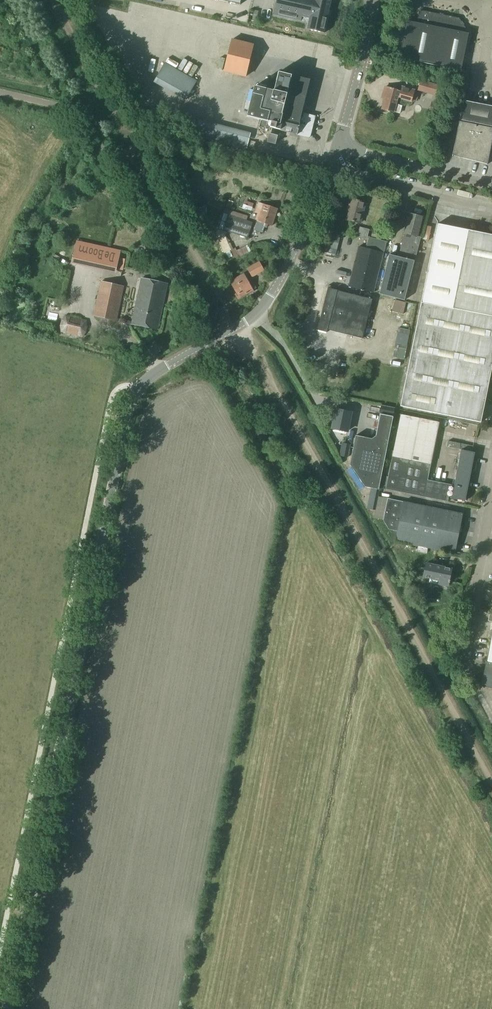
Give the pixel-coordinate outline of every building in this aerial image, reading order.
[(272,14),(300,21),(301,17),(308,19),(306,29),(323,33),(331,0),(275,0),(272,14)] [(408,22),(400,59),(462,71),(470,34),(466,33),(467,29),(460,19),(421,11),(418,24),(408,22)] [(223,70),(246,76),(253,45),(231,39),(226,59),(223,70)] [(153,82),(185,100),(195,81),(163,64),(153,82)] [(257,127),(270,131),(270,129),(297,135),(309,138),(315,117),(304,114),(304,115),(301,114),(309,80),(278,72),(276,82),(268,80),(266,89),(254,86),(246,116),(259,120),(257,127)] [(421,81),(418,90),(437,95),(439,86),(421,81)] [(386,97),(382,109),(393,112),(395,104),(398,96),(402,98),(402,99),(411,101),(412,100),(416,101),(418,94),(414,93),(414,91),(402,87),(401,92),(399,91),(389,88),(385,87),(383,94),(387,95),(386,97)] [(460,121),(491,127),(491,107),(464,101),(460,121)] [(197,120),(193,136),(247,149),(251,134),(197,120)] [(453,157),(454,157),(454,155),(471,158),(470,161),(487,165),(488,165),(491,146),(491,129),(460,122),(460,123),(453,157)] [(277,136),(269,134),(266,142),(274,144),(277,136)] [(350,208),(347,221),(360,224),(365,204),(350,200),(348,208),(350,208)] [(259,201),(253,218),(258,220),(255,230),(262,233),(266,223),(272,225),(278,208),(263,203),(259,201)] [(409,215),(399,258),(415,262),(421,238),(418,238),(422,218),(409,215)] [(225,222),(222,230),(231,234),(236,235),(246,238),(249,232),(249,231),(252,224),(246,222),(244,221),(228,216),(227,216),(237,220),(236,222),(227,218),(225,222)] [(459,229),(438,224),(429,267),(459,274),(468,231),(459,229)] [(423,240),(429,241),(432,227),(426,226),(423,240)] [(468,231),(459,274),(428,267),(400,407),(481,423),(491,368),(491,235),(468,231)] [(358,248),(349,287),(374,294),(386,243),(369,239),(367,250),(358,248)] [(121,250),(77,241),(71,263),(116,273),(121,250)] [(389,255),(379,295),(405,301),(415,262),(399,258),(389,255)] [(252,277),(264,271),(259,262),(247,268),(252,277)] [(243,275),(230,282),(237,294),(235,295),(238,300),(253,292),(253,291),(257,289),(251,279),(247,282),(243,275)] [(167,284),(141,279),(131,324),(157,330),(167,284)] [(115,321),(123,287),(101,282),(93,316),(115,321)] [(363,340),(372,300),(337,292),(337,291),(336,291),(336,289),(329,287),(318,331),(327,333),(327,331),(363,340)] [(395,300),(392,312),(402,314),(405,303),(395,300)] [(87,328),(86,321),(66,316),(62,321),(60,328),(63,332),(83,337),(86,333),(87,328)] [(336,410),(335,414),(332,429),(347,432),(351,413),(336,410)] [(378,490),(393,417),(380,414),(376,436),(375,436),(372,438),(372,439),(356,435),(350,464),(364,487),(378,490)] [(393,457),(387,490),(447,502),(448,498),(465,501),(471,472),(473,462),(474,453),(472,453),(473,446),(448,441),(447,447),(461,451),(454,486),(450,485),(427,480),(430,464),(393,457)] [(340,450),(339,456),(348,458),(349,452),(340,450)] [(387,498),(383,519),(384,520),(388,530),(397,532),(395,541),(454,554),(462,514),(387,498)] [(425,564),(423,578),(439,581),(438,585),(448,587),(451,570),(425,564)] [(481,687),(491,689),(491,631),(489,638),(491,639),(486,665),(481,687)]
